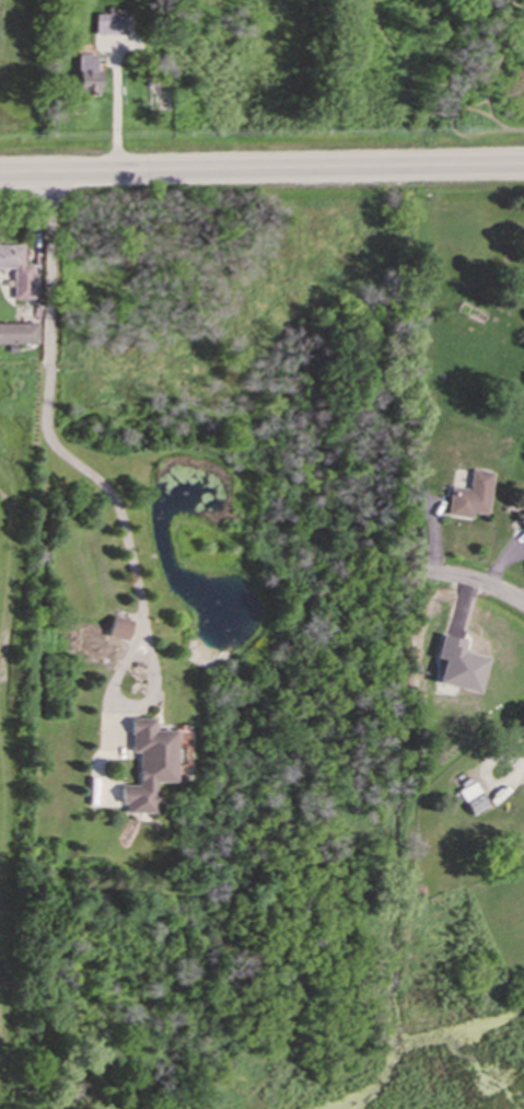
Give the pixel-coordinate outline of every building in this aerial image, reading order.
[(94,33),(124,34),(125,13),(112,13),(112,12),(94,12),(94,33)] [(98,69),(94,69),(95,54),(77,53),(75,90),(98,90),(98,69)] [(0,245),(0,267),(12,267),(12,299),(32,299),(32,263),(23,263),(23,245),(0,245)] [(0,323),(0,343),(37,343),(36,322),(0,323)] [(449,486),(445,515),(469,517),(470,512),(485,513),(490,471),(469,469),(466,488),(449,486)] [(131,620),(112,614),(106,635),(126,639),(131,620)] [(485,656),(461,650),(463,639),(440,634),(434,657),(441,659),(435,682),(476,692),(485,656)] [(173,730),(152,730),(152,717),(128,717),(128,751),(136,751),(136,784),(118,784),(118,802),(124,802),(124,811),(160,811),(160,792),(153,792),(153,782),(173,782),(173,730)] [(487,805),(473,781),(456,789),(470,813),(487,805)]
